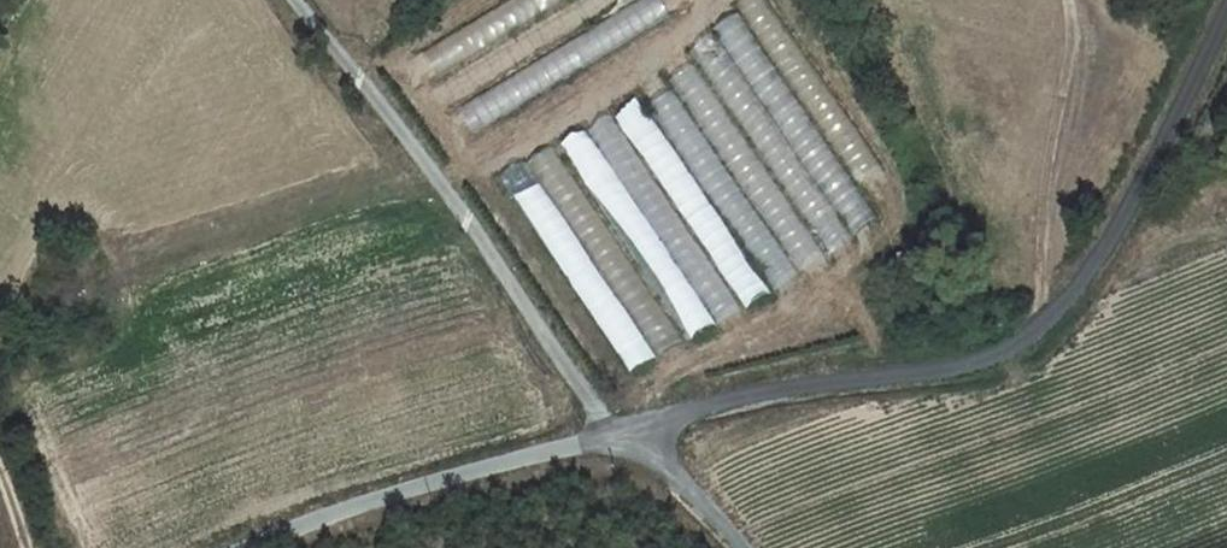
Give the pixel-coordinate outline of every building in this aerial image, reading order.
[(872,221),(805,108),(791,116),(774,88),(738,109),(822,251),(872,221)] [(622,370),(788,285),(686,89),(608,129),(604,121),(583,132),(640,243),(649,238),(667,274),(652,281),(654,285),(621,303),(601,264),(575,278),(622,370)]
